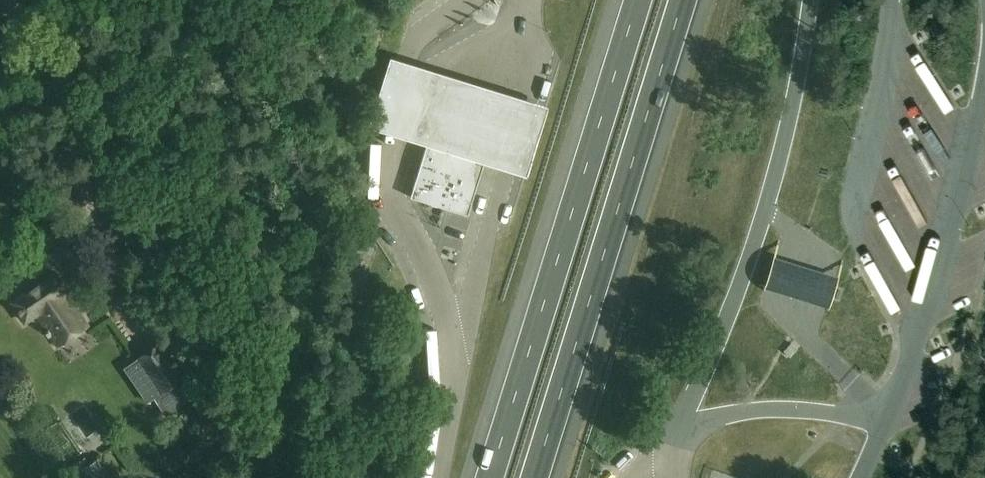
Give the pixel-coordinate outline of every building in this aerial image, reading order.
[(523,163),(543,96),(395,50),(372,118),(523,163)] [(924,55),(915,61),(944,105),(954,99),(924,55)] [(922,111),(914,116),(941,161),(949,156),(922,111)] [(429,143),(411,195),(468,211),(484,158),(429,143)] [(917,256),(926,252),(905,204),(896,208),(917,256)] [(811,298),(829,304),(839,272),(818,265),(793,258),(774,252),(764,284),(786,290),(811,298)] [(89,326),(82,316),(67,295),(71,293),(55,270),(19,295),(10,302),(25,324),(35,317),(38,315),(59,347),(89,326)] [(164,340),(137,358),(159,392),(153,396),(165,415),(188,401),(177,385),(188,378),(164,340)] [(97,457),(81,469),(87,477),(111,477),(97,457)]
